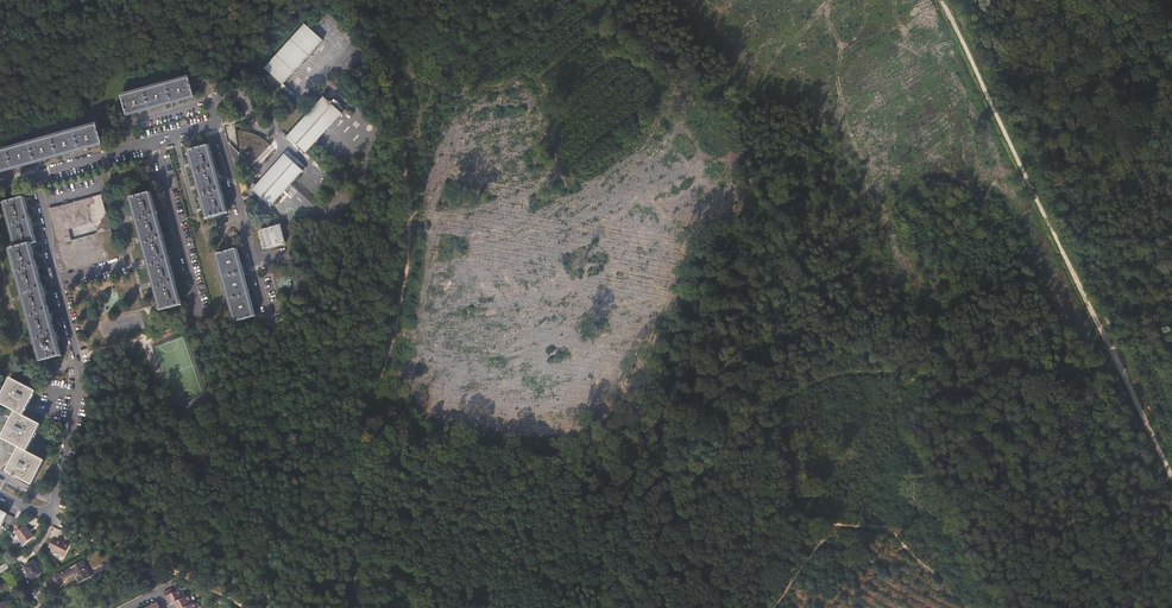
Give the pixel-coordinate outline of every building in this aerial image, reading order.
[(305,23),(265,67),(284,84),(324,40),(305,23)] [(188,76),(121,94),(126,113),(194,94),(188,76)] [(330,101),(324,95),(323,96),(324,96),(288,135),(287,134),(286,135),(306,153),(306,152),(342,113),(343,114),(343,113),(331,102),(333,101),(331,99),(330,101)] [(31,163),(32,166),(36,165),(35,162),(35,160),(102,141),(97,122),(0,149),(0,170),(31,161),(31,163)] [(235,124),(225,127),(233,157),(250,173),(255,167),(253,165),(271,145),(267,142),(259,136),(251,133),(243,131),(236,130),(235,124)] [(226,213),(208,145),(189,151),(207,218),(226,213)] [(303,171),(292,160),(285,154),(253,189),(252,189),(251,189),(271,207),(270,206),(302,171),(303,171)] [(295,157),(292,160),(303,171),(306,167),(295,157)] [(131,198),(162,311),(181,305),(149,193),(131,198)] [(2,201),(14,248),(8,250),(39,362),(58,357),(27,245),(34,243),(21,198),(8,201),(8,199),(6,194),(0,195),(0,196),(2,201)] [(57,225),(102,212),(97,197),(52,210),(57,225)] [(64,250),(109,237),(102,212),(57,225),(64,250)] [(281,224),(260,230),(260,231),(261,231),(266,247),(265,248),(266,249),(283,244),(283,245),(285,244),(285,243),(286,243),(286,242),(285,242),(281,225),(281,224)] [(238,238),(239,236),(239,235),(238,234),(237,232),(235,231),(234,231),(232,231),(230,232),(229,234),(229,236),(230,237),(231,239),(232,240),(234,240),(236,240),(237,239),(238,238)] [(114,255),(109,237),(64,250),(69,267),(114,255)] [(235,321),(254,316),(236,249),(217,254),(235,321)] [(102,291),(105,310),(117,308),(114,289),(102,291)] [(40,390),(15,377),(2,402),(20,411),(6,437),(23,446),(11,471),(36,484),(49,459),(32,451),(45,424),(28,415),(40,390)] [(22,521),(0,510),(0,527),(3,521),(14,527),(20,522),(22,521)] [(23,526),(20,522),(14,527),(13,527),(16,531),(15,532),(24,544),(33,537),(24,525),(23,526)] [(52,539),(48,547),(52,549),(52,551),(64,557),(69,546),(62,543),(62,542),(57,539),(56,541),(52,539)] [(24,567),(31,580),(41,574),(34,561),(24,567)] [(83,561),(54,577),(58,584),(73,575),(78,583),(92,575),(83,561)] [(9,568),(6,564),(0,567),(0,570),(2,573),(9,569),(9,568)] [(170,604),(173,603),(182,598),(178,590),(173,592),(171,589),(164,592),(170,604)] [(176,607),(183,607),(192,603),(188,595),(182,598),(173,603),(176,607)]
